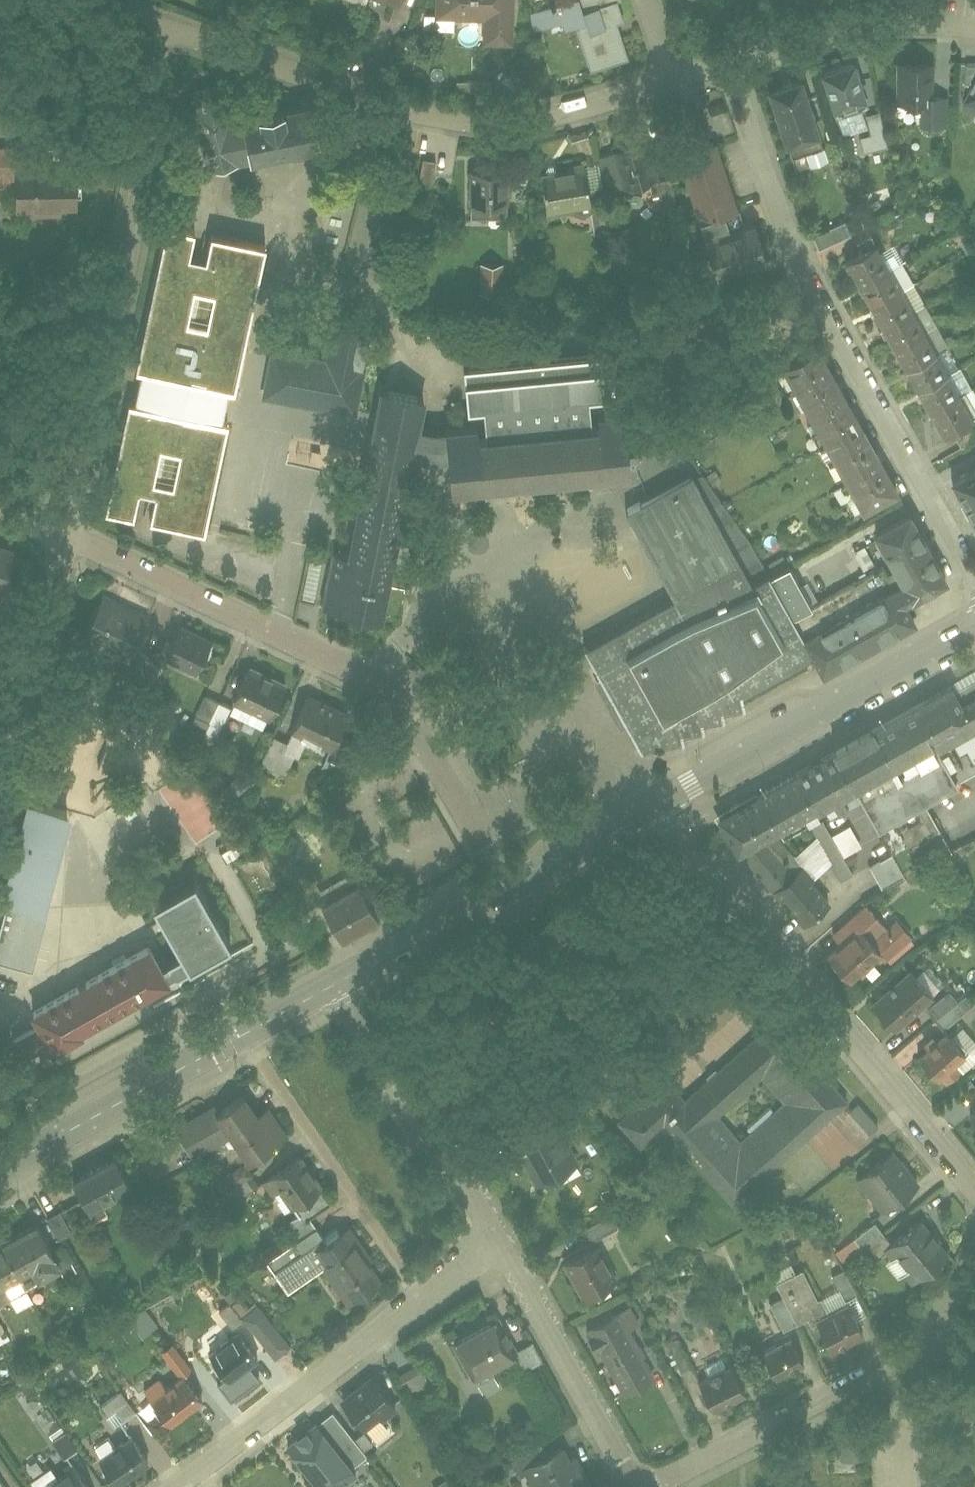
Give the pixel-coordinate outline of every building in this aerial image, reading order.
[(436,14),(484,14),(484,43),(514,43),(515,0),(436,0),(436,14)] [(593,66),(628,54),(616,18),(624,15),(618,0),(615,0),(586,10),(583,0),(560,0),(531,10),(539,33),(576,20),(593,66)] [(943,59),(897,62),(899,108),(921,107),(923,129),(946,128),(943,59)] [(866,100),(853,60),(816,72),(829,112),(866,100)] [(797,80),(764,90),(785,159),(818,149),(797,80)] [(316,101),(233,121),(226,93),(190,102),(206,171),(326,143),(316,101)] [(656,176),(646,142),(600,156),(611,189),(626,184),(627,187),(633,190),(639,189),(641,181),(656,176)] [(741,219),(718,142),(679,153),(715,276),(771,260),(757,214),(741,219)] [(78,206),(78,161),(36,162),(36,144),(0,144),(0,183),(17,183),(18,215),(61,214),(61,206),(78,206)] [(434,183),(436,160),(421,158),(418,182),(434,183)] [(564,205),(590,200),(585,164),(568,167),(569,172),(542,176),(548,217),(565,211),(564,205)] [(504,168),(473,166),(471,197),(502,199),(504,168)] [(817,248),(849,235),(843,220),(811,234),(817,248)] [(128,400),(104,512),(128,517),(133,493),(149,496),(143,520),(201,532),(224,423),(218,422),(226,389),(233,390),(265,245),(210,234),(204,259),(189,256),(194,231),(167,225),(136,371),(140,372),(134,401),(128,400)] [(889,268),(877,246),(847,262),(859,284),(889,268)] [(900,289),(889,268),(859,284),(871,305),(900,289)] [(912,311),(900,289),(871,305),(882,327),(912,311)] [(924,332),(912,311),(882,327),(894,348),(924,332)] [(328,361),(279,350),(269,395),(356,414),(374,334),(336,325),(328,361)] [(936,354),(924,332),(894,348),(906,370),(936,354)] [(864,510),(896,492),(816,348),(784,366),(864,510)] [(318,604),(384,616),(417,449),(444,456),(446,483),(629,465),(624,412),(589,416),(587,397),(597,396),(593,354),(460,367),(464,408),(476,407),(478,427),(448,430),(421,423),(427,393),(381,384),(350,544),(332,541),(318,604)] [(947,376),(936,354),(906,370),(917,392),(947,376)] [(959,397),(947,376),(917,392),(929,413),(959,397)] [(971,419),(959,397),(929,413),(941,435),(971,419)] [(945,480),(974,536),(974,464),(945,480)] [(676,595),(749,558),(697,470),(630,509),(676,595)] [(867,535),(884,566),(905,605),(944,583),(906,514),(867,535)] [(22,547),(20,546),(0,541),(0,593),(10,595),(22,547)] [(793,567),(764,581),(749,558),(676,595),(586,641),(642,743),(675,738),(675,725),(696,725),(697,713),(717,713),(717,702),(741,701),(741,689),(811,651),(795,622),(816,611),(793,567)] [(816,611),(795,622),(811,651),(813,669),(911,615),(905,605),(884,566),(816,611)] [(148,612),(103,593),(90,624),(134,644),(148,612)] [(197,668),(213,636),(180,620),(165,652),(197,668)] [(138,678),(146,656),(135,651),(127,673),(138,678)] [(268,717),(286,680),(253,663),(234,700),(268,717)] [(829,754),(853,797),(871,829),(927,799),(974,772),(974,673),(829,754)] [(350,708),(310,691),(296,725),(326,737),(323,744),(331,747),(328,755),(341,761),(351,736),(341,731),(350,708)] [(192,715),(214,725),(224,703),(201,693),(192,715)] [(853,797),(829,754),(706,822),(730,865),(738,860),(781,837),(853,797)] [(3,894),(10,896),(0,930),(0,959),(32,968),(48,913),(38,910),(40,904),(44,905),(72,807),(31,795),(3,894)] [(781,837),(738,860),(802,927),(836,895),(781,837)] [(877,881),(896,871),(887,854),(867,864),(877,881)] [(154,939),(32,1005),(55,1047),(91,1028),(88,1023),(172,977),(170,973),(233,939),(199,876),(157,898),(185,949),(165,960),(154,939)] [(378,915),(358,879),(320,899),(341,936),(378,915)] [(859,928),(824,956),(845,981),(880,954),(859,928)] [(928,997),(908,971),(867,1003),(887,1028),(928,997)] [(974,1003),(966,992),(955,1000),(947,990),(924,1007),(940,1029),(974,1003)] [(849,1103),(779,1023),(697,1094),(687,1083),(656,1109),(737,1201),(849,1103)] [(944,1033),(915,1057),(934,1079),(963,1055),(944,1033)] [(843,1113),(865,1136),(878,1124),(856,1101),(843,1113)] [(958,1116),(974,1135),(974,1102),(958,1116)] [(267,1144),(236,1104),(213,1122),(244,1161),(267,1144)] [(196,1158),(181,1133),(149,1151),(164,1177),(196,1158)] [(524,1150),(540,1180),(559,1170),(544,1140),(524,1150)] [(911,1186),(885,1157),(861,1178),(886,1207),(911,1186)] [(129,1187),(113,1160),(69,1184),(84,1212),(129,1187)] [(310,1193),(288,1163),(269,1177),(292,1206),(310,1193)] [(242,1169),(227,1179),(238,1195),(253,1185),(242,1169)] [(0,1228),(0,1234),(18,1266),(59,1243),(39,1207),(0,1228)] [(609,1215),(583,1228),(589,1240),(615,1227),(609,1215)] [(873,1221),(852,1235),(861,1248),(881,1234),(873,1221)] [(888,1243),(920,1281),(946,1260),(914,1222),(888,1243)] [(374,1284),(339,1232),(312,1250),(346,1302),(374,1284)] [(18,1266),(0,1234),(0,1276),(18,1266)] [(588,1246),(562,1261),(585,1303),(611,1288),(588,1246)] [(864,1334),(849,1305),(830,1315),(821,1298),(817,1300),(803,1271),(778,1283),(798,1323),(807,1318),(811,1326),(818,1323),(831,1350),(864,1334)] [(230,1302),(269,1359),(287,1346),(256,1302),(246,1309),(237,1297),(230,1302)] [(216,1309),(228,1326),(238,1319),(226,1302),(216,1309)] [(617,1311),(584,1328),(619,1396),(652,1379),(617,1311)] [(513,1356),(496,1320),(455,1339),(472,1375),(513,1356)] [(233,1333),(206,1354),(223,1377),(250,1356),(233,1333)] [(805,1363),(795,1339),(764,1353),(775,1377),(805,1363)] [(170,1340),(158,1347),(176,1376),(188,1369),(170,1340)] [(530,1343),(516,1349),(523,1367),(538,1362),(530,1343)] [(396,1375),(407,1391),(421,1381),(411,1365),(396,1375)] [(742,1391),(728,1365),(695,1383),(709,1409),(742,1391)] [(197,1402),(180,1378),(146,1402),(163,1426),(197,1402)] [(392,1404),(375,1378),(340,1401),(358,1427),(392,1404)] [(120,1389),(97,1403),(110,1425),(134,1411),(120,1389)] [(329,1442),(314,1423),(283,1446),(298,1466),(329,1442)] [(59,1456),(73,1449),(62,1428),(49,1435),(59,1456)] [(361,1450),(371,1443),(363,1430),(352,1437),(361,1450)] [(863,1459),(862,1432),(839,1433),(840,1460),(863,1459)] [(144,1462),(129,1438),(95,1460),(110,1484),(144,1462)] [(539,1486),(580,1486),(556,1445),(525,1463),(539,1486)] [(75,1472),(48,1486),(84,1486),(75,1472)]
